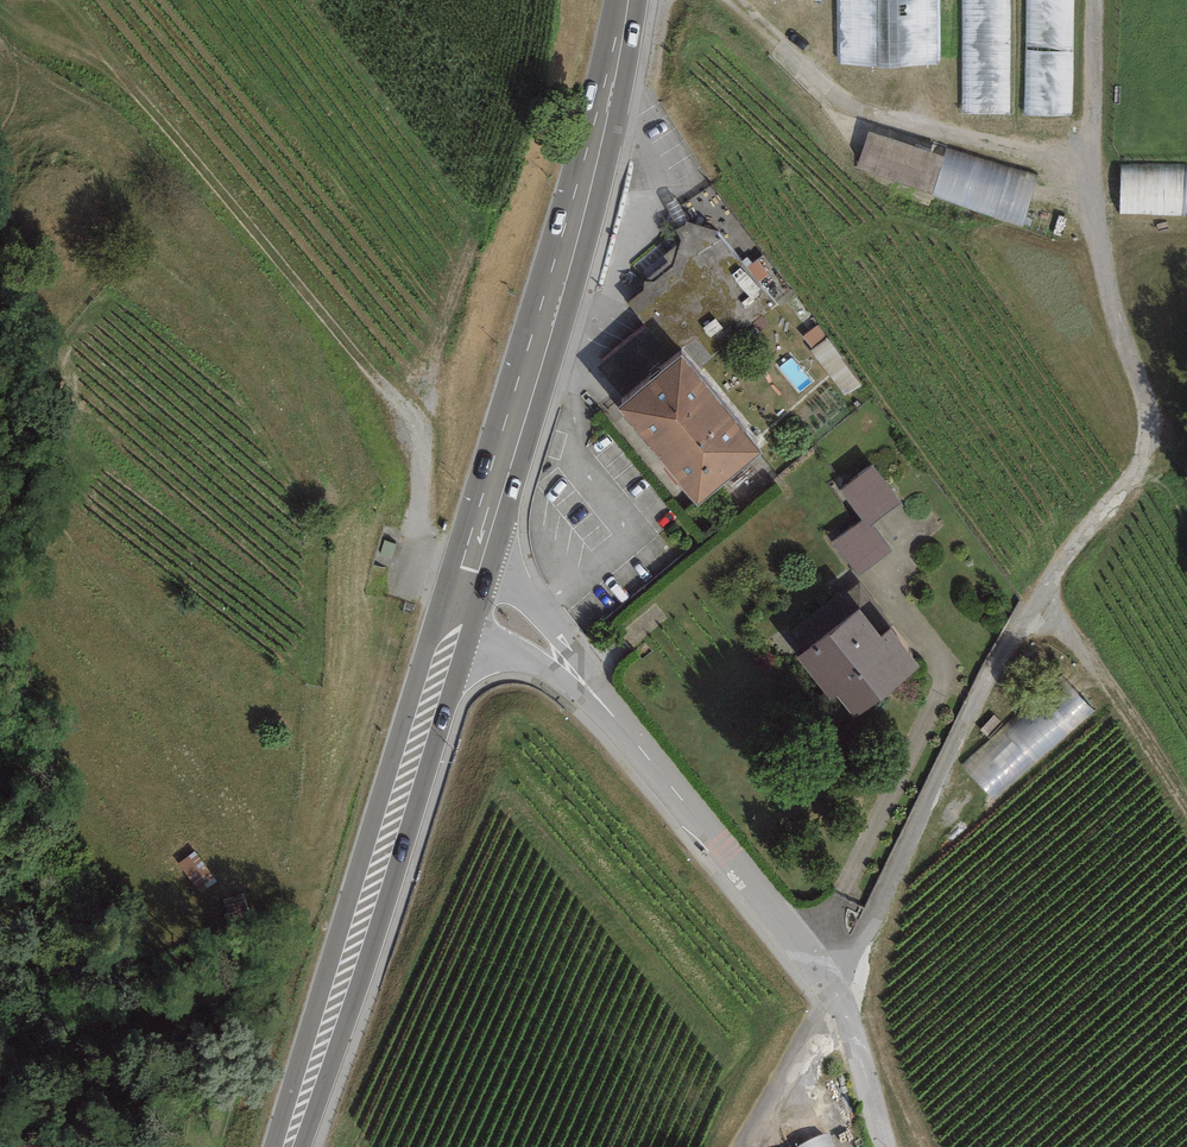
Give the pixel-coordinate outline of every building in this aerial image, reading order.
[(839,66),(939,65),(939,0),(839,0),(839,66)] [(959,116),(1010,116),(1011,0),(960,0),(959,116)] [(1023,115),(1072,116),(1074,0),(1025,0),(1023,115)] [(948,144),(872,125),(863,162),(931,194),(948,144)] [(1040,174),(948,144),(931,194),(1023,224),(1040,174)] [(1120,167),(1119,217),(1186,219),(1186,169),(1120,167)] [(599,360),(620,382),(683,332),(699,352),(762,305),(755,297),(769,286),(718,222),(685,212),(678,219),(674,228),(670,256),(630,289),(638,304),(648,322),(611,351),(599,360)] [(699,352),(683,332),(620,382),(701,474),(760,428),(699,352)] [(906,493),(875,451),(840,476),(866,511),(836,533),(860,565),(890,543),(872,518),(906,493)] [(885,616),(860,584),(793,636),(829,681),(837,675),(855,698),(920,647),(891,610),(885,616)] [(1094,713),(1062,678),(963,768),(995,803),(1094,713)] [(217,877),(194,847),(178,859),(201,889),(217,877)] [(249,913),(244,891),(225,896),(230,918),(249,913)] [(805,1146),(835,1146),(830,1136),(805,1146)]
